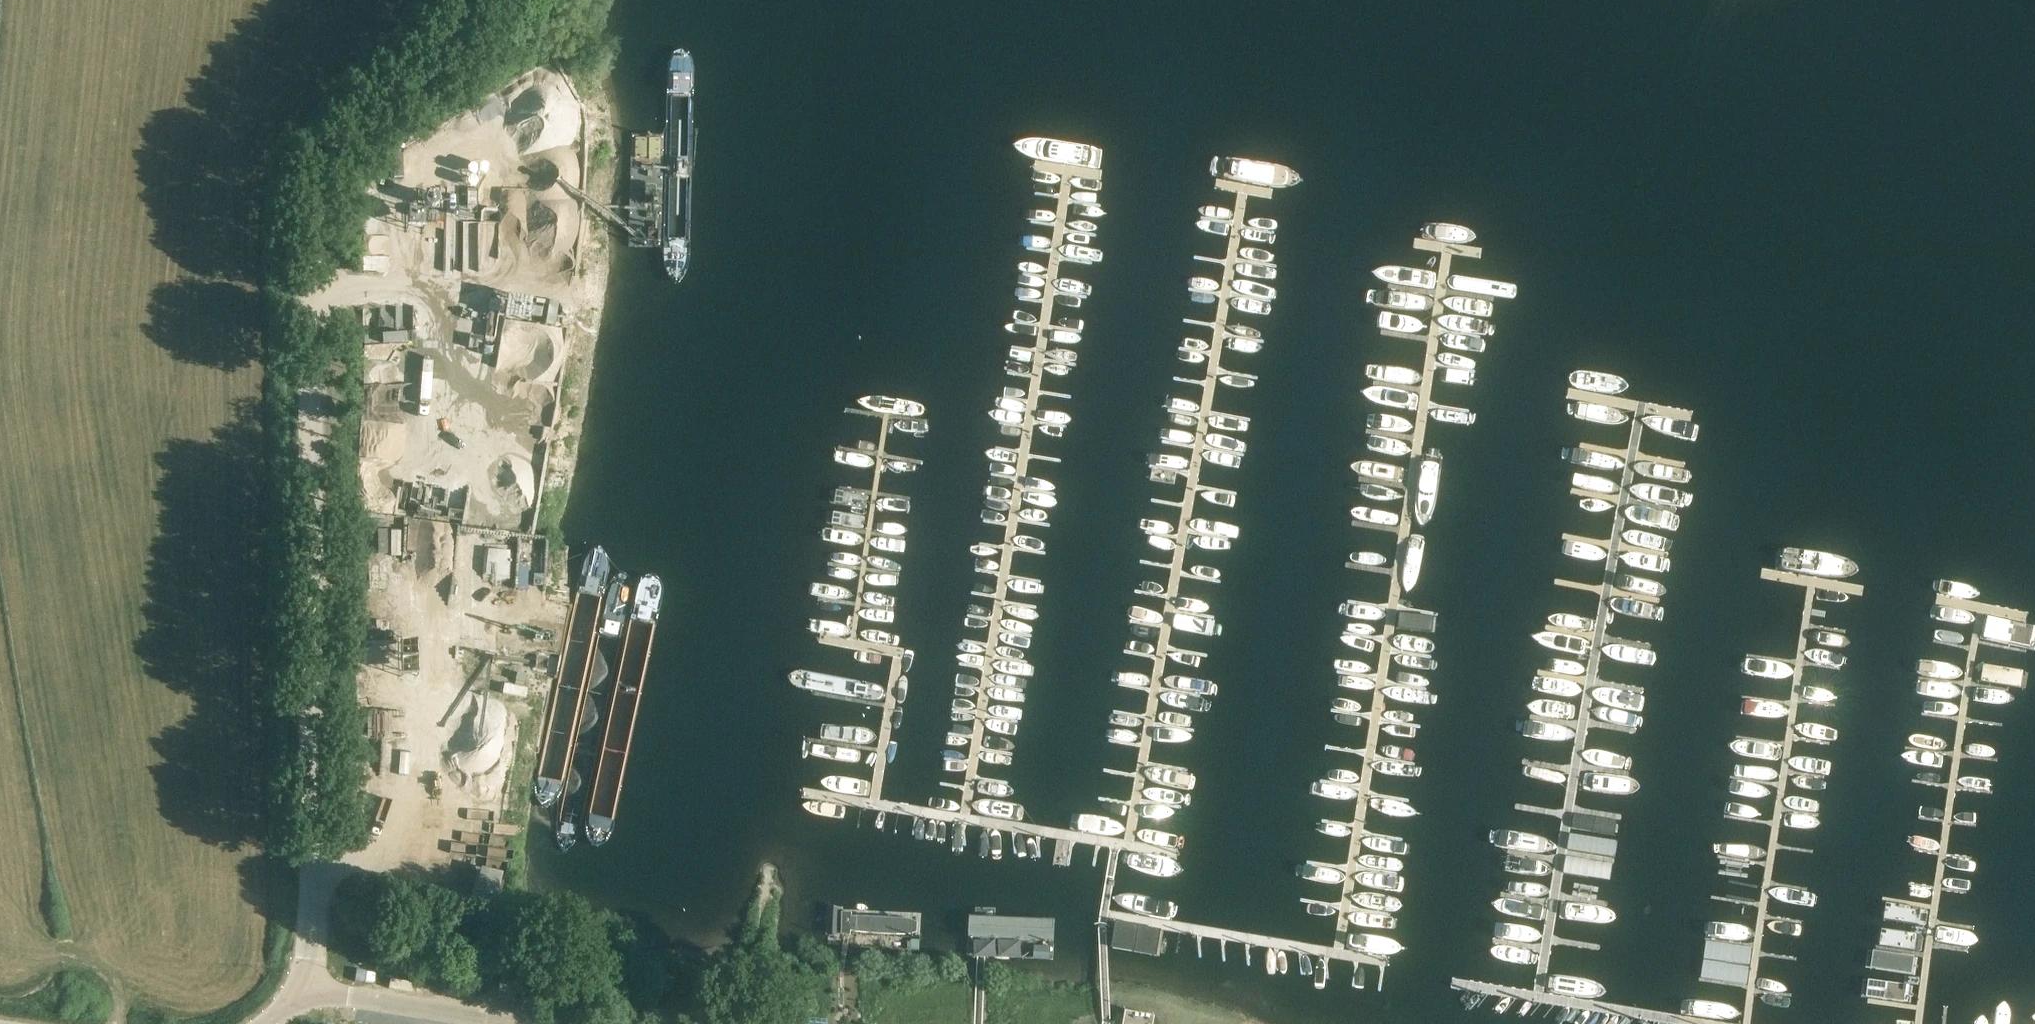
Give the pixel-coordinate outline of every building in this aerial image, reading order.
[(420,212),(420,234),(445,233),(445,213),(434,214),(434,212),(420,212)] [(383,516),(382,552),(409,552),(410,517),(383,516)] [(496,899),(501,877),(477,872),(472,894),(496,899)] [(826,944),(919,950),(921,915),(828,909),(826,944)] [(1053,959),(1055,917),(970,914),(968,955),(1053,959)]
